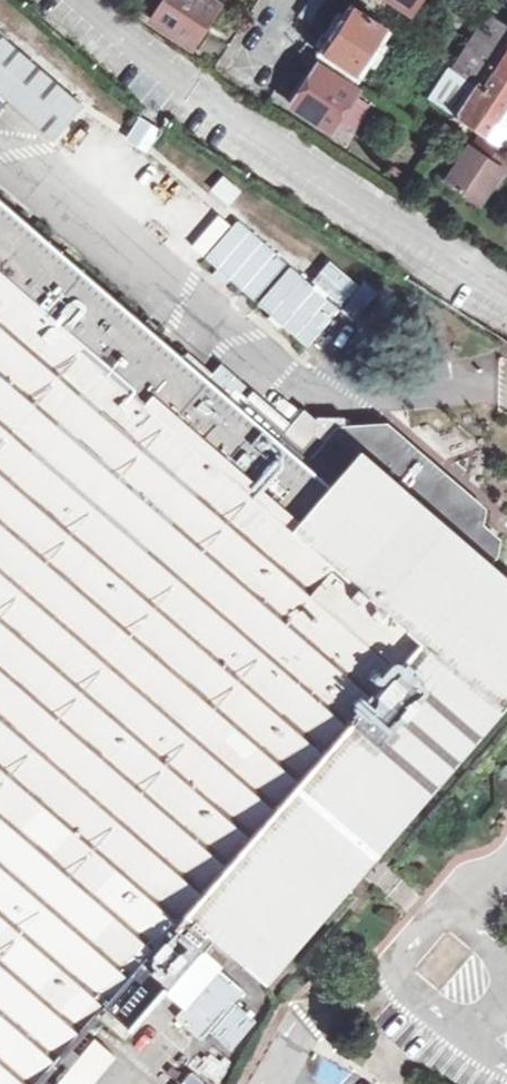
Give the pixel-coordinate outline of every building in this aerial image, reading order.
[(159,7),(151,19),(193,46),(219,3),(214,0),(164,0),(163,1),(159,7)] [(356,4),(398,31),(418,0),(358,0),(356,4)] [(477,83),(478,82),(487,69),(506,38),(506,23),(472,0),(470,0),(456,23),(474,35),(454,67),(477,83)] [(359,72),(387,29),(355,7),(326,50),(359,72)] [(54,141),(83,108),(0,37),(0,94),(54,141)] [(494,74),(506,82),(506,54),(494,74)] [(319,63),(292,104),(333,131),(359,89),(319,63)] [(454,67),(435,96),(459,111),(477,83),(454,67)] [(469,123),(483,133),(486,135),(506,103),(506,82),(494,74),(485,87),(478,82),(477,83),(459,111),(456,115),(469,123)] [(486,135),(497,143),(506,128),(506,103),(486,135)] [(445,131),(458,139),(469,123),(456,115),(445,131)] [(147,150),(159,127),(138,116),(126,140),(147,150)] [(497,143),(486,135),(483,133),(473,150),(469,147),(445,184),(478,206),(501,171),(505,174),(506,170),(506,149),(497,143)] [(221,175),(211,190),(231,204),(241,189),(221,175)] [(98,1015),(124,1037),(212,934),(265,981),(506,698),(506,579),(491,565),(499,556),(501,540),(484,525),(486,509),(387,427),(339,427),(328,441),(317,432),(305,446),(271,417),(264,425),(242,407),(0,198),(0,1083),(39,1083),(98,1015)] [(329,260),(309,282),(237,219),(202,258),(305,349),(360,286),(329,260)] [(242,407),(264,425),(271,417),(249,398),(242,407)] [(216,1064),(206,1056),(198,1066),(192,1061),(183,1071),(189,1077),(193,1072),(207,1083),(216,1083),(229,1068),(220,1060),(216,1064)]
